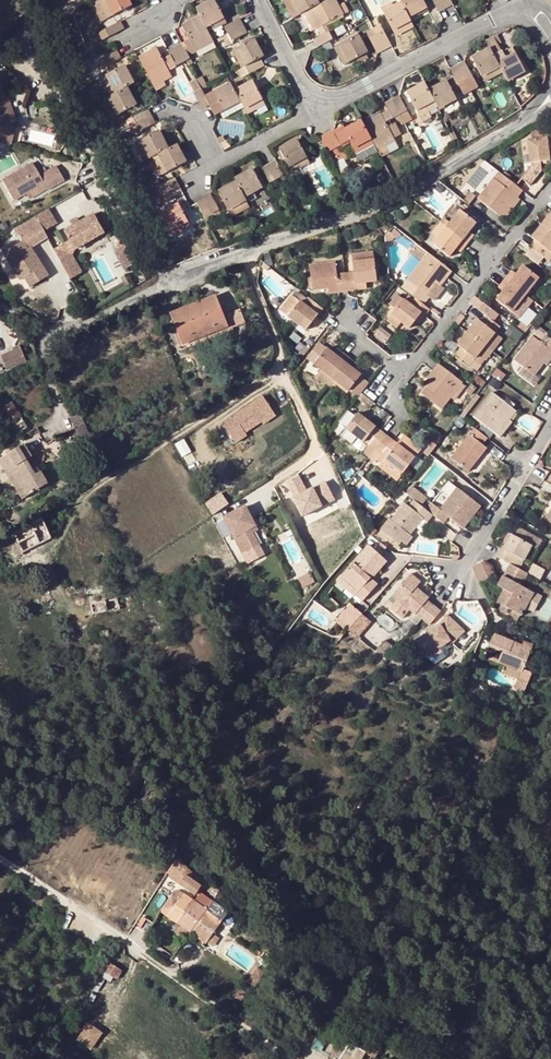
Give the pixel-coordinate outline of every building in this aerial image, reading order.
[(98,1),(107,19),(130,6),(126,0),(99,0),(98,1)] [(199,16),(205,28),(222,19),(213,0),(195,10),(199,16)] [(293,0),(285,0),(284,1),(294,18),(301,14),(293,0)] [(301,14),(308,10),(312,8),(318,5),(316,0),(293,0),(301,14)] [(322,26),(348,12),(341,0),(327,0),(326,1),(318,5),(312,8),(322,26)] [(423,0),(400,0),(401,2),(408,17),(426,7),(423,0)] [(437,10),(445,6),(442,0),(432,0),(437,10)] [(383,12),(392,30),(410,20),(408,17),(401,2),(383,12)] [(317,28),(322,26),(312,8),(308,10),(317,28)] [(189,41),(195,51),(213,42),(205,28),(199,16),(181,26),(189,41)] [(242,27),(238,19),(223,27),(227,35),(242,27)] [(410,20),(392,30),(394,34),(413,25),(410,20)] [(123,29),(119,21),(104,30),(98,32),(103,40),(123,29)] [(227,35),(230,41),(246,33),(242,27),(227,35)] [(383,49),(391,45),(383,30),(375,34),(383,49)] [(332,39),(328,32),(313,39),(318,47),(332,39)] [(375,34),(368,38),(376,53),(383,49),(375,34)] [(367,53),(358,35),(334,47),(340,58),(345,55),(349,63),(367,53)] [(489,49),(493,56),(500,52),(492,36),(492,37),(485,41),(489,49)] [(252,40),(234,50),(244,67),(258,59),(261,57),(252,40)] [(187,55),(195,51),(189,41),(181,44),(187,55)] [(189,59),(187,55),(181,44),(174,48),(182,63),(185,61),(189,59)] [(500,52),(493,56),(497,64),(515,54),(510,46),(500,52)] [(182,63),(174,48),(167,52),(169,56),(161,60),(156,49),(138,58),(147,76),(151,83),(169,74),(167,71),(182,63)] [(489,49),(471,58),(481,76),(499,67),(497,64),(493,56),(489,49)] [(119,58),(115,51),(101,59),(105,67),(119,60),(119,58)] [(524,72),(515,54),(497,64),(499,67),(501,71),(506,81),(524,72)] [(349,63),(345,55),(340,58),(344,66),(349,63)] [(248,74),(262,66),(258,59),(244,67),(248,74)] [(464,80),(471,77),(463,61),(456,65),(464,80)] [(456,65),(449,69),(453,77),(457,84),(464,80),(456,65)] [(10,86),(6,87),(0,66),(0,137),(15,141),(19,123),(10,86)] [(132,84),(124,67),(105,77),(114,94),(125,88),(132,84)] [(244,67),(237,71),(245,85),(251,82),(248,74),(244,67)] [(499,67),(481,76),(483,81),(501,71),(499,67)] [(170,77),(169,74),(151,83),(154,90),(164,85),(162,81),(170,77)] [(110,96),(114,94),(105,77),(101,79),(110,96)] [(450,88),(457,84),(453,77),(446,81),(450,88)] [(194,94),(201,90),(195,79),(188,83),(194,94)] [(455,98),(450,88),(446,81),(428,90),(436,105),(437,108),(455,98)] [(261,100),(251,82),(245,85),(233,92),(239,102),(246,114),(254,110),(252,105),(261,100)] [(406,92),(416,110),(424,106),(427,110),(436,105),(428,90),(424,83),(406,92)] [(209,105),(214,115),(239,102),(233,92),(229,84),(204,97),(201,90),(194,94),(193,95),(197,102),(200,109),(209,105)] [(110,96),(102,100),(112,118),(134,106),(125,88),(114,94),(110,96)] [(399,114),(406,110),(398,96),(391,99),(399,114)] [(391,99),(384,103),(392,118),(399,114),(391,99)] [(264,104),(261,100),(252,105),(254,110),(264,104)] [(427,110),(424,106),(416,110),(418,114),(427,110)] [(150,117),(147,110),(132,118),(136,124),(150,117)] [(387,128),(381,116),(363,125),(373,145),(376,151),(394,141),(392,138),(400,134),(394,124),(387,128)] [(136,124),(139,131),(154,123),(150,117),(136,124)] [(333,132),(319,139),(326,153),(328,152),(332,158),(339,155),(336,149),(348,142),(354,154),(373,145),(363,125),(360,121),(344,130),(335,134),(333,132)] [(528,127),(529,135),(544,133),(544,129),(539,130),(538,126),(528,127)] [(550,146),(550,129),(544,129),(544,133),(529,135),(524,135),(527,156),(547,154),(546,146),(550,146)] [(167,150),(157,132),(139,141),(143,149),(138,151),(144,162),(152,157),(167,150)] [(278,149),(288,167),(305,158),(296,140),(278,149)] [(138,151),(143,149),(139,141),(134,143),(138,151)] [(152,157),(157,167),(162,164),(167,173),(184,163),(175,145),(167,150),(152,157)] [(308,163),(305,158),(288,167),(290,172),(308,163)] [(268,164),(276,180),(282,176),(274,161),(268,164)] [(417,170),(426,166),(423,161),(415,166),(417,170)] [(26,193),(43,184),(46,188),(47,190),(64,181),(56,166),(39,175),(32,162),(1,180),(13,200),(26,193)] [(167,173),(162,164),(157,167),(162,176),(167,173)] [(268,164),(261,168),(269,183),(276,180),(268,164)] [(508,198),(513,191),(519,184),(495,165),(473,192),(492,207),(502,194),(508,198)] [(261,188),(251,170),(234,179),(236,182),(244,197),(261,188)] [(177,186),(174,179),(159,187),(163,194),(177,186)] [(244,197),(236,182),(218,192),(233,219),(250,209),(244,197)] [(28,197),(46,188),(43,184),(26,193),(28,197)] [(163,194),(166,201),(180,193),(177,186),(163,194)] [(466,199),(473,190),(467,186),(461,195),(466,199)] [(516,193),(513,191),(508,198),(502,194),(492,207),(499,212),(516,193)] [(210,196),(195,204),(205,222),(212,218),(211,215),(218,211),(210,196)] [(171,236),(180,232),(177,227),(186,222),(177,205),(159,215),(171,236)] [(436,215),(464,237),(468,231),(464,228),(466,225),(472,217),(457,205),(447,217),(440,211),(436,215)] [(550,208),(548,206),(538,219),(550,229),(550,208)] [(47,207),(34,214),(38,221),(42,229),(55,222),(47,207)] [(70,250),(103,231),(93,213),(63,230),(68,239),(52,247),(56,253),(57,256),(70,250)] [(17,233),(38,221),(34,214),(14,226),(17,233)] [(436,215),(433,220),(440,226),(435,232),(430,238),(446,251),(452,243),(454,240),(459,243),(464,237),(436,215)] [(550,236),(550,229),(538,219),(528,231),(531,233),(526,240),(539,250),(550,236)] [(435,232),(440,226),(433,220),(428,226),(435,232)] [(48,273),(32,244),(46,236),(42,229),(38,221),(17,233),(21,240),(3,250),(17,277),(25,273),(30,283),(48,273)] [(188,227),(186,222),(177,227),(180,232),(188,227)] [(539,250),(544,254),(549,248),(550,249),(550,236),(539,250)] [(417,256),(424,247),(412,237),(405,246),(417,256)] [(533,258),(539,250),(526,240),(520,247),(533,258)] [(135,261),(125,242),(113,249),(123,268),(135,261)] [(356,249),(357,256),(379,253),(378,246),(356,249)] [(438,281),(449,266),(425,247),(417,256),(403,275),(430,296),(441,283),(438,281)] [(57,256),(69,278),(80,271),(81,270),(70,250),(57,256)] [(360,283),(368,282),(368,277),(371,276),(382,275),(379,253),(357,256),(358,265),(360,283)] [(342,267),(340,255),(316,258),(318,282),(333,280),(334,287),(344,286),(342,267)] [(534,272),(519,260),(512,269),(510,271),(506,267),(501,273),(520,289),(534,272)] [(352,284),(360,283),(358,265),(350,266),(352,284)] [(352,284),(350,266),(342,267),(344,286),(352,284)] [(499,285),(492,294),(507,305),(520,289),(501,273),(497,279),(501,283),(499,285)] [(276,304),(303,325),(320,303),(297,285),(292,292),(287,288),(276,304)] [(388,299),(392,302),(400,293),(395,289),(388,299)] [(392,302),(388,309),(398,317),(406,322),(418,307),(421,309),(426,303),(412,292),(407,298),(400,293),(392,302)] [(192,305),(204,336),(227,327),(215,296),(192,305)] [(88,311),(80,298),(76,301),(83,313),(88,311)] [(495,320),(501,314),(487,304),(482,311),(495,320)] [(169,314),(181,345),(204,336),(192,305),(169,314)] [(234,327),(245,323),(239,309),(229,313),(234,327)] [(395,322),(398,317),(388,309),(384,314),(395,322)] [(463,326),(488,346),(498,333),(490,327),(495,320),(482,311),(481,310),(477,316),(472,313),(463,326)] [(520,328),(524,323),(515,315),(510,321),(520,328)] [(386,330),(376,322),(369,330),(380,338),(386,330)] [(403,322),(400,329),(410,334),(413,327),(403,322)] [(232,331),(230,326),(227,327),(204,336),(206,340),(232,331)] [(451,348),(473,365),(488,346),(463,326),(453,338),(457,341),(451,348)] [(550,350),(550,349),(550,339),(541,332),(536,338),(527,332),(509,357),(529,372),(538,359),(546,347),(550,350)] [(204,336),(181,345),(177,347),(179,351),(206,340),(204,336)] [(299,349),(307,340),(304,337),(296,347),(299,349)] [(315,364),(327,348),(319,342),(307,357),(308,358),(312,361),(315,364)] [(27,364),(19,345),(12,348),(13,350),(19,365),(20,367),(27,364)] [(542,361),(550,350),(546,347),(538,359),(542,361)] [(336,355),(327,348),(315,364),(321,369),(331,377),(348,357),(343,353),(339,357),(336,355)] [(13,350),(1,355),(8,370),(19,365),(13,350)] [(351,367),(355,362),(348,357),(331,377),(339,383),(350,392),(362,376),(353,369),(351,367)] [(303,372),(312,361),(308,358),(299,369),(303,372)] [(437,403),(441,398),(458,376),(436,358),(425,372),(429,375),(418,389),(437,403)] [(326,384),(331,377),(321,369),(316,376),(326,384)] [(362,376),(350,392),(358,398),(362,392),(369,382),(362,376)] [(462,379),(458,376),(441,398),(445,402),(462,379)] [(333,389),(339,383),(331,377),(326,384),(333,389)] [(467,390),(474,383),(468,378),(463,385),(467,390)] [(462,410),(477,391),(475,389),(457,411),(461,414),(463,411),(462,410)] [(495,435),(500,428),(496,425),(503,416),(509,409),(486,391),(468,414),(495,435)] [(375,403),(365,394),(360,400),(370,408),(375,403)] [(259,398),(229,417),(230,420),(220,426),(232,444),(242,438),(241,435),(258,424),(270,416),(259,398)] [(26,427),(12,403),(2,408),(16,433),(26,427)] [(74,407),(65,410),(72,428),(81,424),(74,407)] [(372,432),(360,447),(365,452),(365,451),(372,442),(382,429),(354,407),(342,423),(360,437),(367,428),(372,432)] [(272,419),(270,416),(258,424),(259,427),(272,419)] [(507,419),(503,416),(496,425),(500,428),(507,419)] [(360,437),(342,423),(337,429),(355,443),(360,437)] [(481,445),(476,442),(481,434),(468,424),(444,455),(463,469),(481,445)] [(373,456),(385,442),(390,435),(382,429),(372,442),(365,451),(373,456)] [(389,445),(382,453),(401,467),(419,444),(401,429),(394,439),(389,445)] [(385,442),(389,445),(394,439),(390,435),(385,442)] [(423,450),(432,438),(428,435),(419,446),(423,450)] [(7,478),(11,476),(24,497),(47,484),(37,467),(32,470),(26,459),(31,457),(23,444),(0,458),(0,466),(7,478)] [(396,474),(401,467),(382,453),(377,460),(396,474)] [(26,459),(32,470),(37,467),(31,457),(26,459)] [(305,523),(341,508),(328,480),(308,489),(301,474),(286,481),(305,523)] [(24,497),(11,476),(7,478),(20,499),(24,497)] [(421,497),(406,484),(400,491),(407,496),(415,503),(421,497)] [(457,526),(474,504),(450,485),(433,506),(425,500),(420,507),(428,513),(438,521),(443,515),(457,526)] [(223,491),(206,503),(213,513),(230,501),(223,491)] [(415,503),(407,496),(401,504),(397,501),(385,517),(384,516),(374,529),(393,543),(395,540),(401,544),(407,536),(405,534),(418,517),(422,520),(428,513),(420,507),(415,503)] [(548,505),(542,517),(550,522),(550,506),(548,505)] [(252,533),(250,528),(255,525),(245,506),(224,518),(234,537),(233,537),(243,554),(259,545),(252,533)] [(51,539),(41,519),(12,533),(17,544),(12,546),(17,555),(51,539)] [(520,559),(527,544),(534,547),(538,538),(514,525),(509,534),(507,533),(501,542),(503,543),(500,548),(496,547),(491,555),(506,563),(515,568),(520,559)] [(503,543),(501,542),(507,533),(504,532),(496,547),(500,548),(503,543)] [(337,576),(354,590),(350,595),(358,601),(372,585),(366,581),(361,576),(365,573),(370,577),(383,563),(364,546),(337,576)] [(495,574),(492,563),(483,560),(472,566),(481,582),(495,574)] [(502,571),(519,579),(522,572),(515,568),(506,563),(502,571)] [(502,571),(499,575),(516,584),(519,579),(502,571)] [(405,609),(411,614),(422,600),(424,598),(412,589),(417,583),(406,574),(388,595),(393,599),(385,609),(397,619),(405,609)] [(311,585),(306,575),(295,581),(299,590),(311,585)] [(529,591),(516,584),(499,575),(494,585),(500,588),(494,601),(517,614),(529,591)] [(349,596),(350,595),(354,590),(337,576),(332,582),(349,596)] [(529,591),(517,614),(524,617),(536,595),(529,591)] [(104,594),(88,596),(91,610),(87,611),(88,615),(118,610),(117,599),(105,600),(104,594)] [(416,618),(428,605),(422,600),(411,614),(416,618)] [(346,604),(331,622),(339,628),(343,629),(357,613),(346,604)] [(428,605),(416,618),(424,625),(435,611),(428,605)] [(354,633),(365,621),(357,613),(343,629),(354,633)] [(412,641),(423,658),(447,640),(450,643),(461,630),(442,614),(430,628),(412,641)] [(343,629),(339,634),(351,638),(354,633),(343,629)] [(489,631),(478,655),(515,669),(517,670),(518,666),(525,649),(508,643),(509,639),(489,631)] [(509,639),(508,643),(525,649),(527,643),(510,637),(509,639)] [(475,668),(479,660),(469,655),(465,664),(475,668)] [(519,688),(527,669),(518,666),(517,670),(515,669),(509,684),(519,688)] [(194,894),(202,883),(175,857),(167,870),(171,873),(169,876),(181,886),(194,894)] [(167,916),(179,898),(171,893),(170,893),(159,910),(159,911),(166,916),(167,916)] [(211,934),(220,921),(206,910),(211,902),(198,893),(193,901),(182,894),(179,898),(167,916),(166,916),(176,923),(189,932),(205,943),(211,934)] [(225,921),(233,913),(220,899),(212,906),(225,921)] [(187,935),(189,932),(176,923),(173,926),(187,935)] [(211,948),(217,940),(220,941),(225,934),(219,930),(214,936),(211,934),(205,943),(211,948)] [(255,986),(264,972),(257,968),(248,982),(255,986)] [(240,1002),(247,993),(240,988),(234,998),(240,1002)] [(88,1023),(77,1040),(91,1049),(102,1033),(88,1023)] [(358,1048),(363,1051),(367,1053),(370,1049),(377,1053),(388,1036),(379,1030),(373,1040),(354,1028),(347,1039),(343,1037),(330,1057),(333,1058),(351,1058),(358,1048)] [(363,1051),(358,1048),(351,1058),(358,1058),(363,1051)] [(367,1053),(366,1054),(374,1058),(377,1053),(370,1049),(367,1053)]
